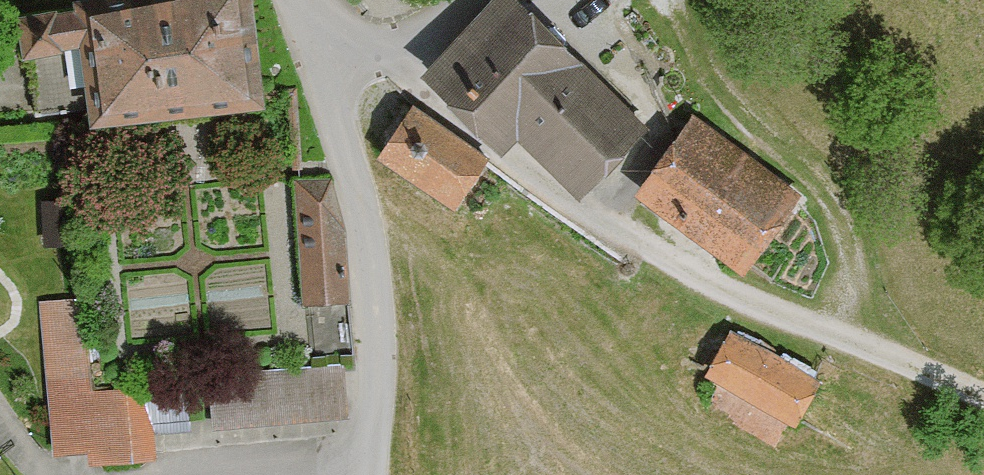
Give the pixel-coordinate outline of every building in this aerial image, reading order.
[(266,94),(266,85),(254,0),(18,0),(23,39),(80,32),(92,116),(266,94)] [(433,70),(503,141),(517,127),(581,191),(651,121),(530,0),(504,0),(433,70)] [(374,156),(450,209),(486,159),(410,105),(374,156)] [(802,191),(696,108),(636,183),(742,266),(802,191)] [(349,298),(343,224),(329,175),(296,176),(304,301),(343,298),(349,298)] [(62,199),(41,201),(46,243),(66,241),(62,199)] [(80,297),(40,300),(51,452),(92,449),(92,458),(152,453),(149,416),(199,412),(196,381),(87,389),(80,297)] [(824,369),(731,319),(703,369),(797,420),(824,369)] [(343,363),(215,374),(219,426),(348,414),(344,370),(343,363)]
